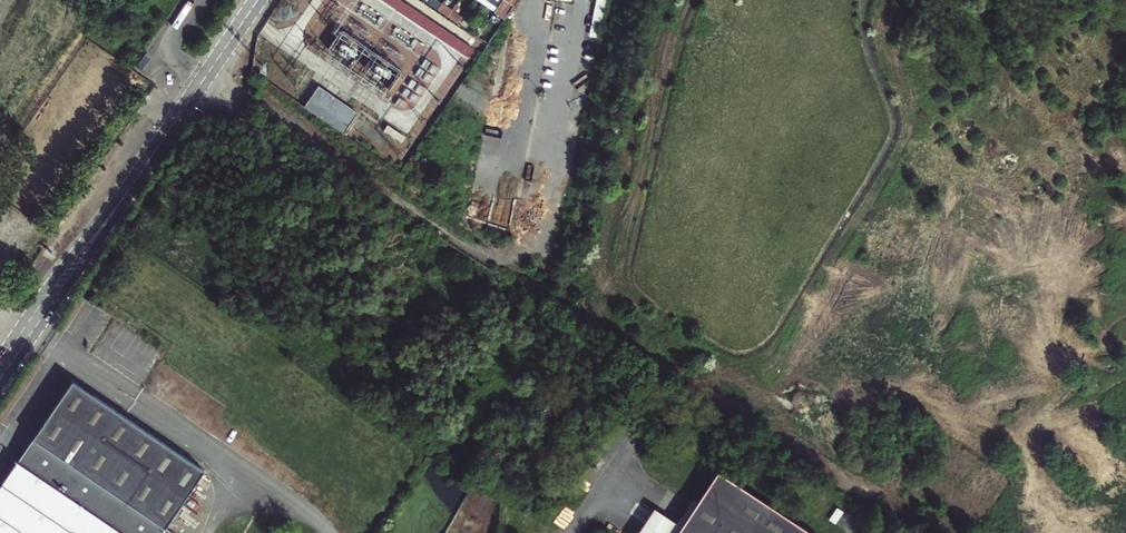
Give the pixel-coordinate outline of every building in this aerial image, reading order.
[(436,0),(431,0),(429,3),(439,10),(442,4),(436,0)] [(499,8),(510,15),(520,0),(504,0),(499,8)] [(601,0),(600,0),(593,35),(601,37),(608,1),(601,0)] [(452,11),(442,4),(439,10),(449,16),(452,11)] [(462,18),(452,11),(449,16),(459,23),(462,18)] [(472,25),(462,18),(459,23),(469,30),(472,25)] [(472,25),(469,30),(479,37),(482,32),(472,25)] [(493,40),(482,32),(479,37),(488,43),(490,45),(493,40)] [(320,86),(307,106),(345,133),(359,113),(320,86)] [(203,482),(194,476),(71,390),(36,440),(0,492),(0,532),(167,532),(183,510),(203,482)] [(717,470),(698,500),(677,532),(816,532),(717,470)] [(652,529),(657,532),(677,532),(698,500),(692,496),(676,522),(653,507),(636,532),(649,532),(652,529)]
